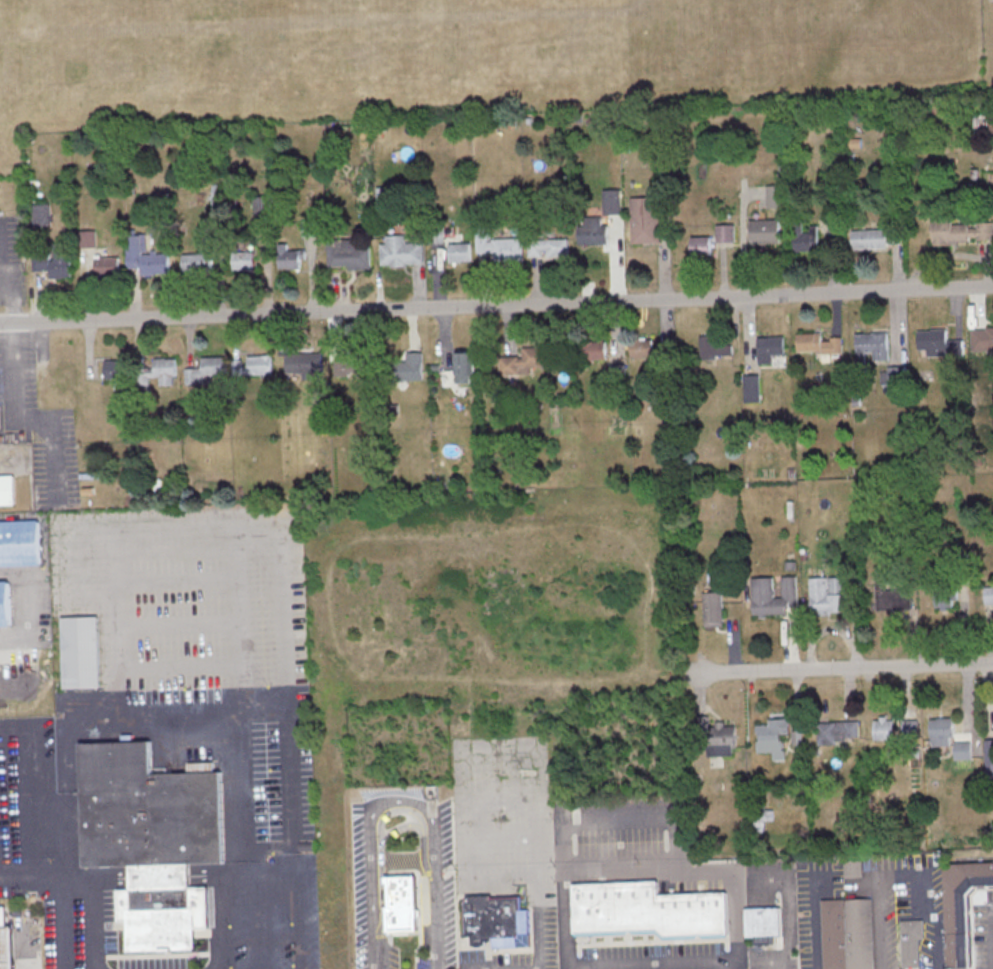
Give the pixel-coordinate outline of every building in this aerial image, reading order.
[(767,207),(784,206),(783,184),(766,185),(767,207)] [(619,190),(602,190),(603,214),(621,213),(619,190)] [(268,196),(254,196),(254,213),(268,213),(268,196)] [(660,242),(659,196),(630,197),(631,243),(660,242)] [(50,224),(49,203),(33,204),(34,225),(50,224)] [(578,244),(608,244),(608,224),(601,224),(601,217),(579,217),(578,244)] [(976,217),(976,221),(931,223),(932,244),(970,243),(970,239),(992,238),(992,217),(976,217)] [(750,243),(780,243),(779,218),(750,219),(750,243)] [(302,235),(311,235),(311,219),(302,219),(302,235)] [(494,260),(524,260),(523,237),(492,238),(491,222),(475,223),(476,252),(493,252),(494,260)] [(716,224),(717,242),(735,242),(734,223),(716,224)] [(818,250),(818,225),(810,225),(810,232),(803,232),(802,224),(794,224),(794,250),(818,250)] [(892,229),(850,230),(851,248),(887,247),(887,240),(892,240),(892,229)] [(78,246),(95,246),(95,230),(78,230),(78,246)] [(126,268),(140,267),(141,274),(169,273),(168,251),(146,252),(145,234),(125,235),(126,268)] [(380,265),(423,264),(422,241),(405,242),(405,234),(386,235),(386,243),(380,243),(380,265)] [(711,253),(711,236),(691,236),(692,253),(711,253)] [(328,266),(348,265),(348,269),(370,269),(370,247),(357,247),(356,238),(327,239),(328,266)] [(528,239),(529,256),(545,255),(545,257),(569,256),(568,238),(528,239)] [(449,262),(471,261),(470,242),(448,243),(449,262)] [(278,268),(300,269),(300,250),(287,249),(287,243),(279,243),(278,268)] [(71,277),(70,246),(51,247),(51,254),(32,254),(33,270),(49,270),(50,277),(71,277)] [(254,251),(233,251),(232,270),(254,270),(254,251)] [(182,253),(182,274),(213,273),(212,252),(182,253)] [(119,257),(95,257),(95,274),(119,274),(119,257)] [(970,328),(971,350),(992,350),(992,327),(970,328)] [(927,356),(963,355),(963,339),(947,339),(946,328),(917,329),(917,349),(926,349),(927,356)] [(865,361),(864,351),(873,351),(873,360),(888,360),(887,332),(855,333),(856,361),(865,361)] [(772,362),(772,354),(784,354),(784,335),(756,336),(757,363),(772,362)] [(652,339),(631,338),(631,357),(651,358),(650,362),(661,362),(662,347),(652,347),(652,339)] [(700,338),(700,356),(732,357),(732,338),(700,338)] [(606,359),(606,341),(586,340),(586,358),(606,359)] [(530,374),(530,366),(552,365),(552,344),(523,345),(523,356),(499,356),(500,374),(530,374)] [(334,373),(367,374),(368,359),(351,359),(351,348),(329,347),(328,360),(335,361),(334,373)] [(472,382),(472,352),(465,352),(465,348),(455,348),(455,382),(472,382)] [(422,351),(402,351),(402,357),(393,357),(394,380),(423,379),(422,351)] [(322,372),(322,352),(284,353),(285,373),(322,372)] [(245,355),(245,359),(232,359),(233,374),(272,373),(272,355),(245,355)] [(184,384),(203,384),(202,374),(226,374),(226,356),(201,357),(201,367),(184,367),(184,384)] [(175,358),(154,358),(154,369),(140,369),(140,388),(148,388),(148,377),(159,377),(159,385),(175,385),(175,358)] [(125,378),(125,359),(104,360),(105,378),(125,378)] [(744,402),(760,401),(760,374),(744,374),(744,402)] [(13,474),(0,475),(0,505),(14,504),(13,474)] [(45,564),(0,565),(0,521),(44,520),(45,564)] [(796,575),(781,576),(781,596),(774,597),(773,576),(751,577),(752,615),(785,614),(785,606),(797,605),(796,575)] [(847,576),(809,577),(810,613),(848,612),(847,576)] [(911,609),(910,579),(875,580),(876,610),(911,609)] [(17,624),(0,624),(0,582),(15,582),(17,624)] [(954,606),(954,586),(934,586),(934,606),(954,606)] [(984,586),(984,606),(992,606),(992,586),(984,586)] [(723,625),(721,591),(703,592),(704,626),(723,625)] [(60,616),(63,690),(100,688),(97,615),(60,616)] [(788,717),(768,718),(768,724),(756,724),(757,751),(772,751),(772,760),(782,760),(781,733),(789,733),(788,717)] [(893,717),(873,718),(873,739),(893,739),(893,717)] [(930,718),(930,747),(951,747),(950,717),(930,718)] [(916,719),(901,720),(902,736),(917,736),(916,719)] [(817,721),(817,742),(858,741),(858,720),(817,721)] [(734,725),(708,725),(708,764),(721,764),(721,755),(735,755),(734,725)] [(82,743),(156,741),(156,772),(224,771),(229,863),(194,865),(194,887),(215,886),(218,935),(201,936),(202,954),(131,954),(130,922),(122,922),(121,890),(134,890),(133,866),(85,867),(82,743)] [(953,741),(954,759),(971,759),(970,741),(953,741)] [(946,968),(972,968),(970,886),(992,886),(992,861),(943,863),(946,968)] [(417,933),(414,877),(385,878),(387,909),(384,909),(385,934),(417,933)] [(573,883),(575,933),(662,930),(663,936),(727,934),(726,891),(658,894),(657,880),(573,883)] [(531,946),(530,909),(521,909),(520,895),(464,897),(466,936),(472,935),(472,945),(489,944),(489,947),(531,946)] [(869,897),(818,899),(821,968),(872,968),(869,897)] [(744,907),(745,937),(756,937),(756,944),(775,943),(775,936),(781,936),(780,906),(744,907)] [(918,938),(923,938),(923,919),(900,920),(901,966),(919,966),(918,938)] [(11,928),(10,926),(9,925),(0,925),(0,968),(12,968),(11,928)]
